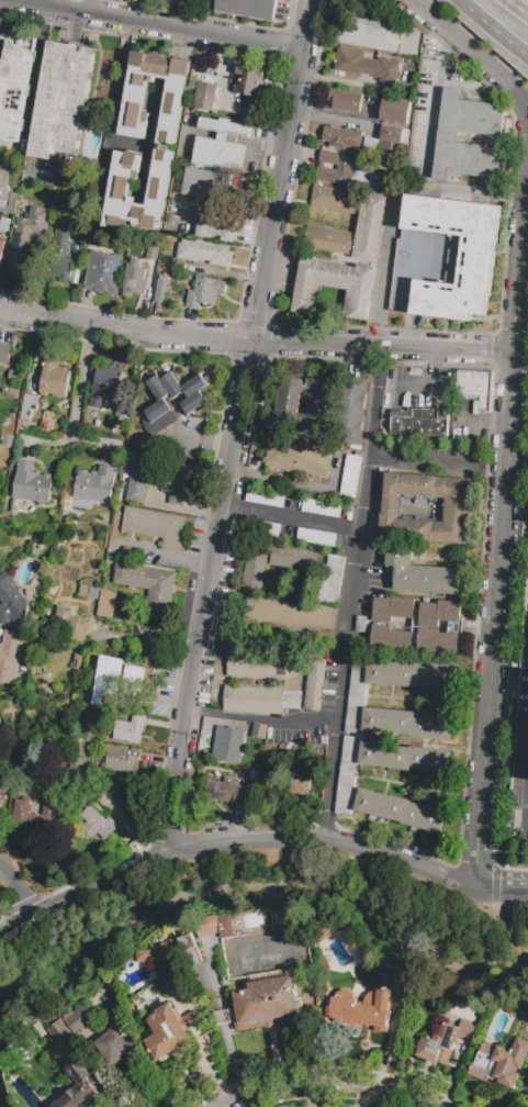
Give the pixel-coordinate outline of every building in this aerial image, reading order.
[(214,11),(216,0),(276,0),(272,21),(214,11)] [(340,15),(401,25),(396,52),(336,43),(340,15)] [(19,163),(0,160),(0,88),(2,74),(0,73),(0,67),(1,62),(4,62),(9,42),(0,40),(0,32),(37,38),(35,49),(38,49),(36,62),(32,62),(27,85),(33,86),(31,97),(26,96),(23,118),(26,119),(24,132),(21,131),(19,143),(22,143),(19,163)] [(49,40),(97,48),(78,157),(58,154),(56,163),(29,158),(49,40)] [(337,47),(366,52),(364,57),(377,59),(378,57),(401,60),(397,79),(334,69),(337,47)] [(104,225),(117,152),(143,156),(137,181),(133,181),(131,197),(135,198),(134,205),(145,206),(168,80),(155,78),(154,83),(150,82),(145,112),(149,113),(144,139),(119,135),(131,66),(130,66),(133,51),(141,53),(142,51),(164,55),(164,56),(191,62),(177,144),(171,143),(170,149),(176,150),(160,235),(104,225)] [(240,94),(244,75),(237,75),(238,65),(263,68),(259,97),(240,94)] [(213,111),(193,108),(198,82),(217,86),(213,111)] [(445,88),(461,90),(460,100),(505,105),(502,136),(457,131),(456,142),(499,147),(496,179),(452,174),(451,181),(432,179),(445,88)] [(330,89),(362,93),(360,113),(332,109),(333,101),(328,100),(330,89)] [(384,97),(413,101),(409,125),(380,120),(384,97)] [(200,118),(221,121),(221,119),(232,120),(231,123),(251,126),(250,137),(229,134),(228,143),(249,146),(245,172),(192,165),(196,136),(217,139),(218,132),(198,128),(200,118)] [(381,141),(384,125),(411,130),(408,145),(381,141)] [(322,141),(324,126),(361,132),(359,150),(329,147),(330,142),(322,141)] [(316,180),(322,150),(339,154),(337,165),(324,163),(323,168),(351,174),(348,186),(316,180)] [(186,167),(225,174),(222,199),(182,192),(186,167)] [(14,215),(0,213),(0,170),(10,171),(7,188),(9,188),(9,192),(19,193),(14,215)] [(314,186),(387,198),(377,262),(351,258),(351,256),(303,249),(307,223),(357,231),(359,215),(310,206),(314,186)] [(406,195),(502,206),(491,298),(487,298),(485,317),(472,315),(471,321),(389,311),(397,238),(401,239),(406,195)] [(49,211),(44,237),(35,235),(26,279),(5,276),(16,216),(29,219),(31,206),(49,211)] [(201,208),(239,213),(234,243),(220,241),(221,237),(210,235),(209,238),(196,236),(201,208)] [(10,232),(0,230),(0,223),(1,217),(12,220),(10,232)] [(69,281),(48,278),(50,264),(56,223),(71,225),(68,243),(71,243),(69,256),(72,256),(69,281)] [(182,238),(231,246),(229,251),(233,253),(231,268),(209,265),(209,261),(196,259),(195,262),(176,259),(179,243),(182,243),(182,238)] [(156,265),(139,261),(143,245),(159,247),(156,265)] [(90,251),(92,251),(92,250),(97,250),(97,253),(105,254),(105,253),(110,253),(110,255),(116,256),(116,255),(123,256),(116,295),(83,290),(90,251)] [(301,258),(357,267),(357,265),(375,267),(367,322),(344,317),(348,290),(321,287),(316,316),(292,312),(301,258)] [(127,267),(123,294),(142,297),(146,270),(127,267)] [(158,276),(170,278),(165,304),(154,302),(158,276)] [(195,277),(226,281),(224,293),(216,292),(214,305),(200,304),(199,310),(184,309),(188,290),(193,291),(195,277)] [(11,345),(0,343),(0,361),(8,362),(11,345)] [(45,357),(40,395),(66,399),(70,372),(66,371),(66,368),(60,368),(61,359),(45,357)] [(98,365),(93,376),(93,387),(90,385),(88,405),(100,409),(102,398),(116,401),(122,369),(114,368),(114,365),(108,364),(108,367),(98,365)] [(10,370),(23,372),(22,384),(8,382),(10,370)] [(183,391),(170,400),(167,395),(162,399),(159,402),(158,400),(146,383),(158,374),(161,379),(173,370),(180,379),(178,381),(182,387),(184,390),(183,391)] [(458,370),(492,371),(490,414),(479,413),(479,399),(457,398),(458,370)] [(188,398),(183,391),(184,390),(182,387),(200,373),(203,379),(207,376),(212,381),(199,390),(188,398)] [(340,377),(370,382),(359,446),(330,441),(340,377)] [(282,378),(303,381),(295,428),(274,425),(282,378)] [(314,379),(334,382),(327,424),(307,421),(314,379)] [(10,385),(8,395),(18,396),(20,387),(10,385)] [(199,390),(209,403),(196,412),(195,410),(187,416),(179,405),(188,398),(199,390)] [(25,394),(38,396),(36,411),(31,410),(30,421),(21,420),(25,394)] [(142,412),(146,416),(139,421),(146,431),(153,438),(178,420),(162,399),(159,402),(158,400),(142,412)] [(391,416),(413,417),(413,410),(438,411),(438,418),(448,418),(448,437),(390,435),(391,416)] [(49,432),(40,431),(41,422),(50,423),(49,432)] [(268,441),(329,451),(325,478),(263,467),(268,441)] [(133,454),(126,501),(145,503),(145,499),(144,499),(146,480),(168,482),(168,489),(175,490),(176,485),(179,485),(178,494),(170,493),(169,504),(186,506),(191,466),(149,459),(149,457),(133,454)] [(346,456),(361,458),(355,499),(339,495),(346,456)] [(18,460),(35,463),(33,473),(47,476),(43,502),(12,496),(18,460)] [(78,472),(74,499),(111,505),(117,469),(100,466),(99,472),(91,471),(91,474),(88,473),(88,471),(79,470),(78,472)] [(385,473),(473,478),(470,545),(416,543),(415,567),(464,569),(463,594),(394,590),(395,568),(385,568),(386,549),(382,549),(385,473)] [(125,506),(187,517),(180,552),(161,549),(164,538),(121,530),(125,506)] [(270,545),(267,564),(262,592),(240,589),(249,540),(270,545)] [(267,564),(270,545),(325,554),(322,574),(267,564)] [(330,554),(345,556),(336,603),(319,600),(325,563),(328,564),(330,554)] [(144,617),(169,622),(177,572),(116,562),(113,583),(148,589),(144,617)] [(3,603),(0,599),(0,577),(10,569),(14,578),(11,582),(27,602),(25,611),(23,618),(15,626),(10,622),(4,626),(0,621),(0,606),(3,603)] [(80,585),(99,589),(97,600),(78,596),(80,585)] [(101,590),(97,616),(131,622),(135,595),(101,590)] [(248,593),(337,607),(333,637),(244,622),(248,593)] [(374,597),(391,599),(391,596),(413,597),(413,620),(392,619),(392,624),(373,623),(374,597)] [(422,603),(436,603),(437,601),(459,602),(458,629),(420,627),(422,603)] [(86,642),(87,633),(91,633),(92,618),(72,616),(74,608),(58,606),(56,622),(69,624),(67,639),(86,642)] [(372,625),(392,626),(392,630),(413,631),(412,651),(371,650),(372,625)] [(14,686),(24,634),(5,630),(2,645),(0,644),(0,684),(14,686)] [(419,630),(437,630),(437,634),(458,635),(457,653),(418,652),(419,630)] [(228,649),(287,651),(285,679),(227,675),(228,649)] [(75,655),(85,656),(82,670),(72,669),(75,655)] [(100,656),(124,659),(116,706),(92,703),(100,656)] [(308,659),(325,660),(319,713),(303,712),(308,659)] [(347,662),(346,723),(362,724),(363,662),(347,662)] [(367,662),(456,666),(454,689),(366,685),(367,662)] [(126,667),(148,670),(144,697),(122,694),(126,667)] [(224,685),(283,689),(283,691),(301,691),(300,709),(283,708),(282,715),(223,712),(224,685)] [(363,707),(415,712),(415,714),(459,718),(457,739),(361,730),(363,707)] [(139,745),(143,727),(145,727),(147,717),(133,714),(132,723),(110,719),(106,738),(139,745)] [(251,738),(254,724),(267,725),(265,739),(251,738)] [(222,727),(246,731),(245,737),(247,737),(244,752),(241,751),(238,765),(214,761),(222,727)] [(334,813),(350,815),(357,737),(341,735),(334,813)] [(360,741),(450,751),(447,775),(407,771),(407,772),(368,768),(368,765),(358,764),(360,741)] [(79,743),(88,745),(87,753),(91,753),(89,764),(86,763),(85,773),(76,771),(79,743)] [(105,746),(103,758),(106,758),(105,769),(134,774),(136,762),(139,763),(142,752),(105,746)] [(245,758),(246,751),(251,751),(251,746),(258,747),(257,752),(261,753),(260,760),(245,758)] [(294,760),(313,763),(308,792),(290,790),(294,760)] [(207,781),(224,783),(225,778),(241,780),(240,785),(252,787),(250,805),(204,800),(207,781)] [(360,789),(411,801),(411,802),(443,810),(438,834),(353,812),(360,789)] [(97,802),(105,792),(116,802),(108,812),(97,802)] [(15,800),(11,825),(54,830),(57,802),(44,800),(42,814),(32,813),(33,805),(30,805),(30,802),(30,800),(29,797),(24,796),(22,798),(21,801),(15,800)] [(80,816),(88,823),(81,829),(92,839),(98,834),(104,841),(116,829),(112,825),(115,823),(110,817),(106,820),(91,805),(80,816)] [(198,937),(194,921),(229,914),(235,937),(221,940),(218,932),(198,937)] [(201,961),(188,966),(176,936),(184,931),(187,936),(190,933),(201,961)] [(189,984),(171,991),(170,989),(164,992),(159,977),(166,974),(161,962),(156,964),(150,947),(173,939),(189,984)] [(136,950),(150,950),(150,961),(136,962),(136,950)] [(233,1025),(217,1028),(215,1014),(237,1009),(234,992),(250,988),(248,977),(288,970),(289,976),(294,975),(297,998),(300,998),(303,1019),(234,1031),(233,1025)] [(407,1013),(394,1007),(405,979),(415,983),(409,995),(413,996),(407,1013)] [(341,1021),(342,1002),(377,1005),(379,988),(392,989),(390,1008),(389,1008),(386,1032),(373,1031),(374,1025),(341,1021)] [(132,1076),(119,1060),(110,1067),(91,1046),(101,1037),(90,1024),(75,1036),(61,1020),(75,1010),(72,1007),(81,1000),(100,1024),(103,1021),(110,1030),(116,1024),(148,1063),(132,1076)] [(169,1003),(179,1019),(194,1010),(202,1022),(186,1031),(192,1043),(177,1052),(176,1050),(154,1062),(142,1040),(154,1033),(149,1025),(148,1026),(146,1021),(157,1015),(155,1011),(169,1003)] [(45,1030),(59,1019),(70,1033),(57,1044),(45,1030)] [(448,1066),(436,1062),(435,1064),(426,1061),(426,1059),(416,1055),(417,1052),(413,1048),(416,1040),(422,1038),(423,1037),(431,1039),(434,1037),(437,1036),(439,1036),(443,1022),(458,1028),(460,1021),(475,1027),(470,1042),(457,1038),(448,1066)] [(518,1039),(527,1043),(527,1056),(521,1071),(518,1069),(516,1073),(521,1075),(514,1091),(501,1085),(499,1087),(492,1084),(493,1083),(487,1081),(486,1084),(468,1075),(484,1040),(512,1052),(518,1039)] [(99,1095),(84,1106),(51,1106),(50,1106),(77,1084),(65,1069),(77,1059),(100,1087),(96,1091),(99,1095)]
